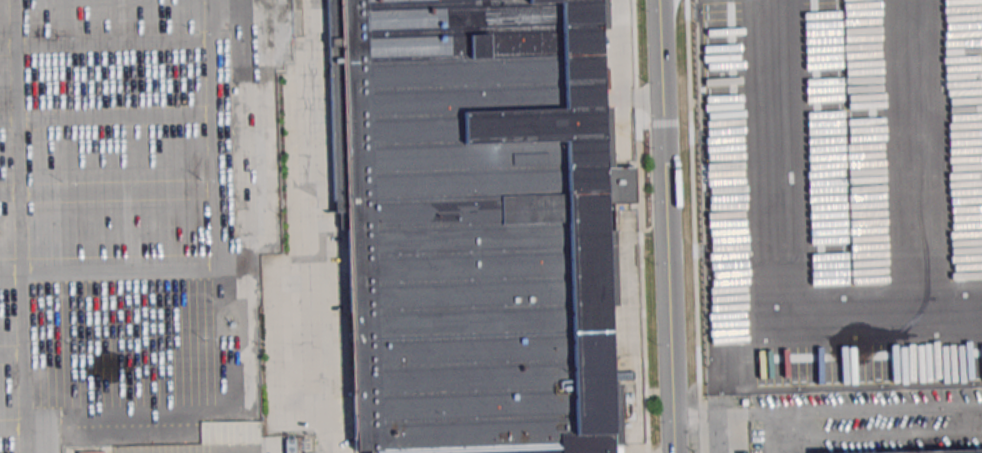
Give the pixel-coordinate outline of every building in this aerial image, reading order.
[(336,211),(346,211),(354,452),(366,451),(366,452),(611,452),(603,204),(635,203),(633,168),(602,169),(596,0),(329,0),(336,211)]
